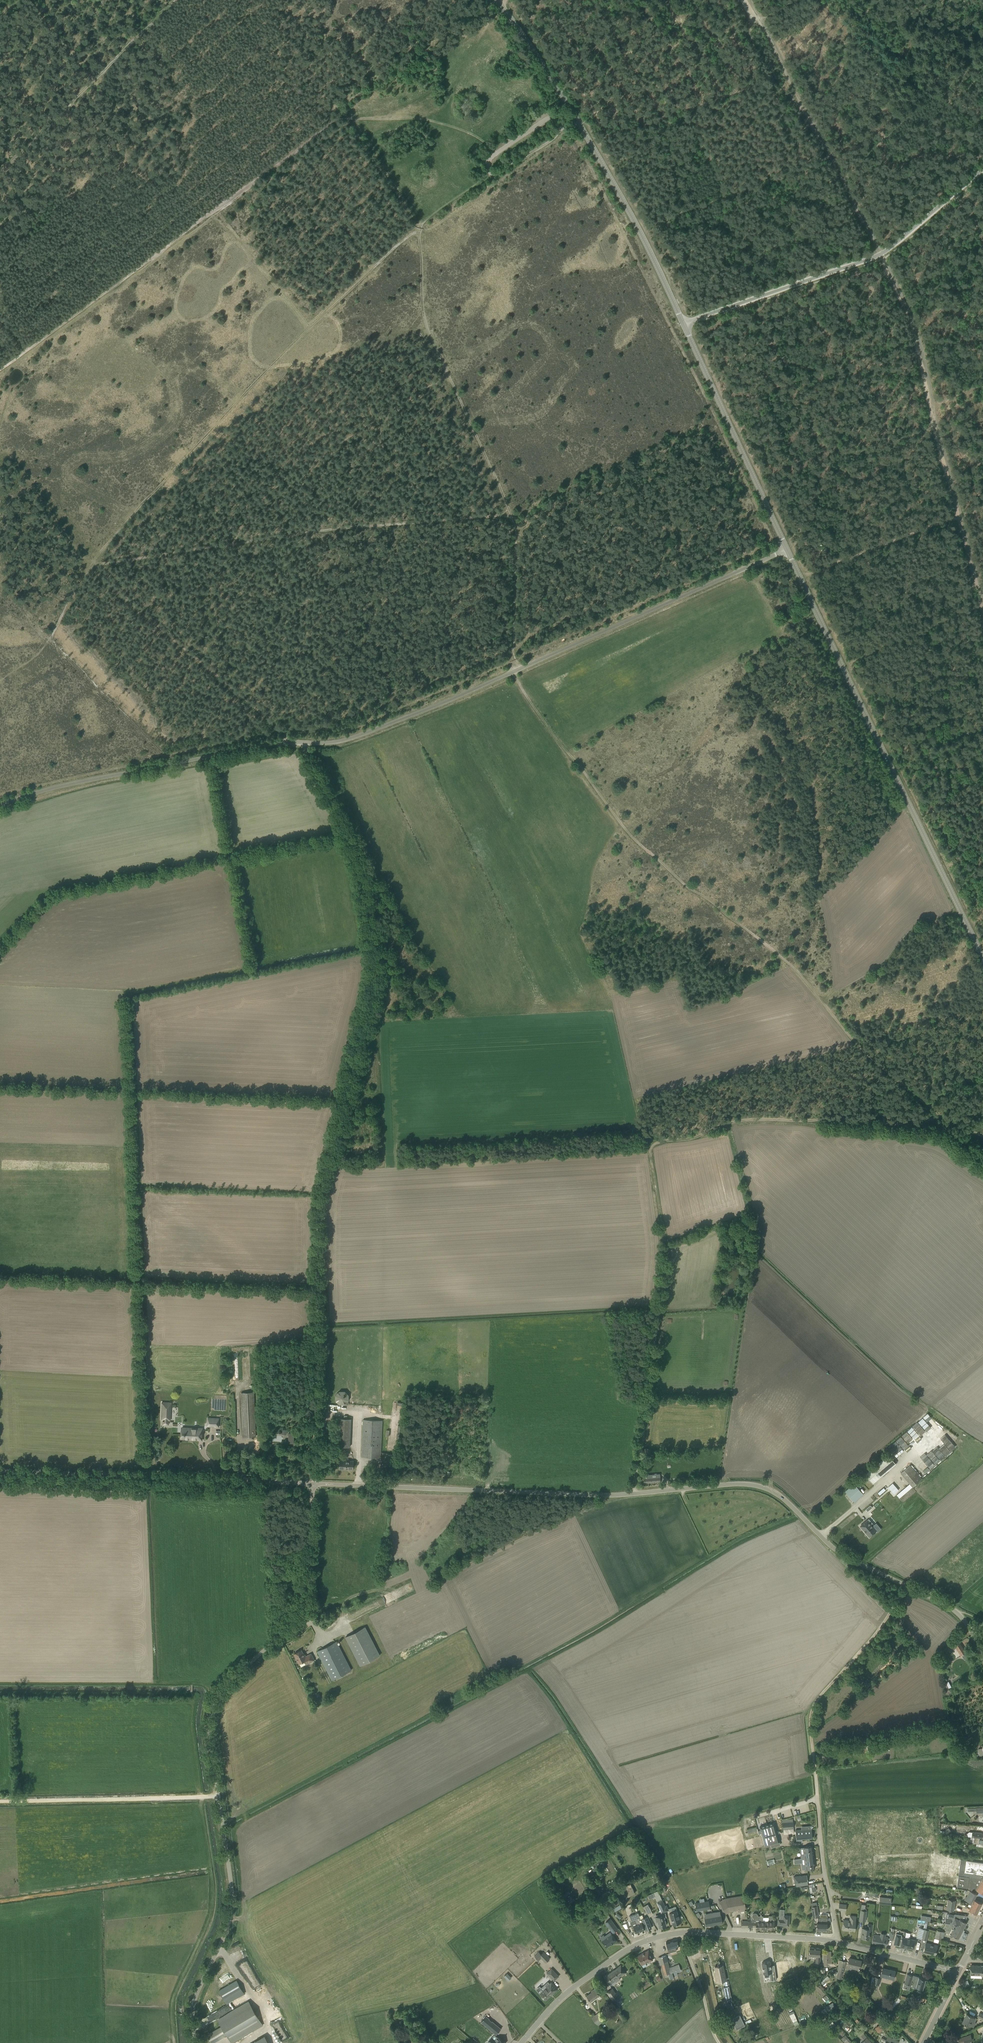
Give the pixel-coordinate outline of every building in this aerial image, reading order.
[(250,1368),(245,1368),(245,1379),(256,1379),(255,1351),(250,1351),(250,1368)] [(345,1404),(349,1400),(349,1395),(345,1391),(339,1391),(335,1395),(335,1400),(339,1404),(345,1404)] [(243,1437),(256,1437),(254,1392),(241,1393),(243,1437)] [(161,1401),(161,1420),(162,1420),(162,1425),(169,1425),(169,1421),(171,1421),(171,1409),(172,1409),(172,1402),(161,1401)] [(207,1427),(219,1427),(220,1418),(207,1417),(207,1427)] [(350,1447),(351,1419),(336,1418),(334,1446),(350,1447)] [(381,1458),(382,1420),(363,1420),(361,1457),(381,1458)] [(181,1432),(181,1437),(190,1438),(190,1437),(193,1438),(193,1439),(202,1440),(202,1435),(202,1430),(190,1429),(190,1428),(185,1428),(182,1428),(181,1432)] [(406,1451),(412,1458),(417,1455),(413,1449),(410,1451),(409,1449),(406,1451)] [(353,1470),(354,1461),(340,1460),(339,1469),(353,1470)] [(901,1473),(910,1484),(912,1487),(922,1478),(920,1476),(914,1469),(912,1467),(910,1465),(909,1466),(902,1472),(901,1473)] [(854,1483),(849,1488),(845,1491),(854,1502),(863,1494),(859,1489),(861,1487),(857,1482),(855,1484),(854,1483)] [(874,1525),(869,1519),(860,1526),(868,1535),(869,1536),(876,1531),(872,1526),(874,1525)] [(925,1588),(930,1583),(922,1576),(917,1581),(925,1588)] [(365,1627),(345,1637),(360,1665),(380,1655),(365,1627)] [(351,1670),(337,1641),(317,1651),(332,1680),(351,1670)] [(966,1653),(966,1652),(959,1642),(960,1642),(959,1642),(956,1644),(954,1642),(950,1646),(947,1648),(951,1652),(957,1647),(962,1655),(964,1659),(966,1659),(967,1659),(968,1658),(968,1657),(968,1656),(966,1653)] [(306,1664),(314,1660),(311,1654),(306,1656),(305,1655),(304,1656),(301,1650),(294,1653),(299,1663),(304,1661),(306,1664)] [(858,1754),(867,1752),(866,1751),(869,1751),(870,1750),(869,1745),(863,1746),(863,1745),(857,1746),(858,1754)] [(782,1822),(783,1829),(793,1828),(793,1822),(793,1819),(782,1819),(782,1822)] [(760,1827),(765,1846),(770,1844),(773,1844),(780,1842),(774,1822),(760,1827)] [(801,1830),(795,1830),(796,1839),(796,1842),(800,1842),(800,1839),(807,1838),(812,1838),(811,1829),(811,1826),(801,1826),(801,1830)] [(829,1837),(828,1837),(828,1842),(829,1842),(829,1843),(840,1843),(840,1836),(843,1835),(843,1832),(836,1832),(837,1836),(829,1836),(829,1837)] [(971,1842),(976,1842),(976,1845),(982,1846),(982,1838),(972,1837),(971,1842)] [(804,1853),(800,1854),(801,1858),(805,1858),(813,1857),(812,1845),(804,1846),(804,1853)] [(802,1864),(802,1869),(806,1868),(806,1869),(815,1868),(813,1857),(805,1858),(806,1864),(802,1864)] [(793,1876),(795,1885),(809,1883),(808,1874),(793,1876)] [(974,1888),(982,1894),(982,1884),(978,1881),(974,1888)] [(621,1888),(626,1897),(634,1893),(630,1884),(621,1888)] [(808,1885),(809,1892),(816,1891),(815,1888),(821,1888),(821,1884),(814,1885),(808,1885)] [(605,1900),(610,1897),(610,1898),(613,1896),(611,1893),(613,1892),(612,1890),(610,1891),(609,1891),(602,1895),(605,1900)] [(979,1909),(982,1903),(974,1900),(977,1894),(970,1891),(965,1900),(971,1903),(970,1904),(979,1909)] [(724,1908),(726,1913),(730,1911),(743,1908),(744,1910),(746,1910),(742,1896),(726,1899),(720,1902),(724,1908)] [(880,1896),(879,1903),(891,1904),(891,1898),(880,1896)] [(618,1897),(615,1899),(615,1898),(615,1899),(614,1897),(608,1900),(610,1904),(613,1903),(614,1902),(617,1901),(610,1905),(612,1907),(620,1903),(618,1897)] [(662,1899),(657,1901),(662,1912),(669,1909),(666,1904),(665,1905),(662,1899)] [(945,1906),(944,1909),(953,1911),(955,1900),(948,1899),(947,1906),(945,1906)] [(709,1901),(695,1903),(696,1910),(710,1908),(709,1901)] [(977,1914),(979,1909),(970,1904),(971,1905),(971,1907),(967,1905),(966,1909),(969,1910),(977,1914)] [(778,1923),(789,1924),(790,1914),(784,1914),(785,1909),(780,1909),(779,1918),(778,1918),(778,1923)] [(677,1910),(669,1912),(673,1924),(682,1921),(680,1915),(680,1916),(679,1916),(677,1910)] [(655,1917),(656,1921),(658,1921),(659,1927),(660,1926),(660,1927),(664,1926),(663,1925),(667,1924),(664,1917),(666,1916),(665,1912),(661,1914),(660,1915),(655,1917)] [(716,1912),(712,1913),(714,1924),(723,1923),(721,1915),(717,1916),(717,1915),(716,1912)] [(635,1932),(644,1929),(639,1916),(638,1913),(630,1916),(634,1928),(635,1932)] [(706,1917),(704,1918),(706,1926),(714,1924),(712,1913),(708,1913),(708,1914),(708,1917),(706,1917)] [(765,1928),(765,1924),(762,1925),(762,1921),(760,1921),(760,1916),(758,1916),(758,1915),(757,1914),(756,1913),(755,1913),(754,1913),(753,1913),(753,1914),(752,1914),(752,1915),(752,1918),(751,1919),(752,1920),(752,1921),(748,1921),(748,1927),(752,1927),(756,1927),(756,1928),(765,1928)] [(817,1921),(817,1925),(817,1930),(827,1930),(827,1922),(827,1918),(827,1916),(826,1915),(821,1914),(820,1916),(820,1918),(817,1917),(817,1921)] [(948,1924),(951,1924),(952,1924),(953,1924),(963,1929),(966,1922),(960,1919),(961,1918),(961,1915),(955,1914),(954,1915),(949,1914),(949,1918),(946,1918),(945,1923),(948,1924)] [(642,1915),(639,1916),(644,1929),(645,1929),(646,1930),(651,1928),(647,1917),(643,1918),(642,1915)] [(762,1916),(760,1916),(760,1921),(762,1921),(762,1925),(765,1924),(765,1928),(774,1928),(774,1922),(774,1916),(769,1916),(769,1921),(762,1921),(762,1916)] [(849,1929),(855,1930),(856,1921),(856,1916),(851,1916),(850,1920),(844,1920),(843,1930),(848,1930),(849,1929)] [(618,1929),(610,1919),(605,1922),(613,1933),(618,1929)] [(867,1928),(862,1928),(861,1931),(862,1932),(861,1938),(869,1939),(869,1934),(870,1934),(870,1931),(872,1931),(872,1929),(872,1924),(868,1924),(867,1928)] [(948,1924),(945,1929),(946,1929),(945,1931),(948,1933),(950,1934),(950,1935),(953,1937),(954,1936),(958,1938),(963,1929),(953,1924),(952,1924),(948,1924)] [(936,1930),(934,1938),(942,1940),(944,1932),(936,1930)] [(604,1935),(600,1937),(606,1947),(610,1944),(611,1945),(616,1941),(610,1932),(604,1936),(604,1935)] [(886,1946),(888,1937),(885,1936),(884,1938),(881,1937),(881,1936),(873,1934),(871,1943),(886,1946)] [(896,1934),(893,1944),(899,1945),(900,1945),(900,1947),(906,1948),(909,1949),(909,1947),(913,1948),(915,1943),(915,1940),(902,1937),(901,1937),(901,1935),(896,1934)] [(667,1947),(668,1951),(669,1953),(676,1951),(676,1947),(679,1946),(677,1939),(666,1942),(667,1947)] [(924,1947),(923,1952),(927,1953),(931,1954),(931,1953),(935,1954),(937,1946),(932,1944),(926,1943),(924,1947)] [(819,1956),(819,1953),(820,1948),(810,1947),(809,1956),(816,1956),(815,1965),(820,1965),(821,1956),(819,1956)] [(650,1954),(648,1950),(641,1953),(642,1954),(637,1956),(641,1965),(653,1960),(650,1954)] [(836,1965),(836,1963),(836,1958),(830,1958),(831,1951),(823,1951),(823,1965),(836,1965)] [(539,1952),(534,1956),(536,1958),(538,1959),(541,1956),(545,1961),(546,1962),(550,1959),(543,1952),(541,1954),(539,1952)] [(577,1953),(575,1955),(576,1957),(577,1957),(582,1966),(587,1963),(582,1954),(579,1956),(577,1953)] [(666,1955),(658,1957),(660,1964),(662,1964),(665,1975),(668,1974),(670,1979),(674,1978),(672,1973),(673,1972),(675,1976),(678,1975),(677,1972),(681,1971),(678,1964),(669,1968),(666,1955)] [(572,1957),(570,1958),(572,1961),(572,1960),(577,1969),(582,1966),(577,1957),(576,1957),(574,1959),(572,1957)] [(859,1968),(861,1960),(856,1959),(856,1960),(849,1958),(847,1967),(851,1967),(851,1966),(859,1968)] [(567,1960),(562,1963),(566,1969),(569,1967),(572,1972),(577,1969),(572,1960),(572,1961),(569,1962),(567,1960)] [(839,1967),(836,1978),(841,1979),(844,1968),(845,1961),(841,1960),(839,1967)] [(770,1961),(762,1963),(764,1974),(769,1973),(770,1981),(776,1980),(775,1968),(771,1968),(770,1961)] [(729,1966),(726,1966),(729,1980),(733,1979),(732,1976),(733,1975),(733,1972),(737,1971),(738,1974),(742,1974),(740,1963),(738,1964),(738,1962),(728,1964),(729,1966)] [(777,1965),(774,1966),(775,1968),(776,1980),(782,1979),(781,1972),(787,1971),(787,1969),(786,1962),(777,1963),(777,1965)] [(619,1977),(627,1972),(622,1964),(604,1976),(609,1984),(615,1980),(617,1982),(620,1979),(619,1977)] [(723,1965),(715,1967),(717,1978),(721,1977),(722,1981),(726,1980),(723,1965)] [(982,1975),(982,1965),(971,1965),(971,1975),(982,1975)] [(551,1968),(546,1973),(554,1981),(559,1976),(551,1968)] [(893,1977),(895,1971),(890,1970),(890,1971),(882,1969),(881,1975),(890,1978),(890,1977),(893,1977)] [(910,1985),(911,1983),(916,1984),(916,1987),(917,1988),(922,1989),(923,1987),(924,1987),(925,1984),(924,1983),(925,1979),(919,1977),(907,1974),(905,1979),(904,1983),(910,1985)] [(237,1980),(219,1991),(227,2004),(244,1993),(237,1980)] [(785,1984),(780,1986),(781,1990),(782,1990),(783,1992),(787,1990),(786,1988),(787,1989),(788,1989),(789,1992),(796,1989),(794,1986),(797,1985),(796,1981),(785,1984)] [(551,1982),(540,1993),(545,1999),(546,2000),(547,1999),(552,1993),(553,1992),(554,1993),(558,1989),(551,1982)] [(599,1994),(595,1988),(591,1991),(592,1992),(587,1996),(588,1998),(589,1999),(591,2001),(599,1994)] [(619,1998),(621,1997),(617,1992),(616,1992),(613,1988),(606,1992),(614,2002),(620,1998),(619,1998)] [(222,2026),(206,2035),(211,2042),(213,2042),(227,2035),(232,2042),(263,2024),(249,2001),(218,2020),(222,2026)] [(600,2021),(603,2019),(598,2013),(592,2017),(598,2025),(601,2023),(600,2021)] [(966,2023),(968,2024),(973,2027),(974,2027),(975,2025),(976,2022),(975,2022),(977,2018),(974,2017),(970,2015),(971,2014),(970,2014),(969,2014),(967,2013),(963,2022),(965,2023),(966,2024),(966,2023)] [(743,2021),(740,2014),(731,2018),(730,2016),(727,2017),(728,2019),(726,2020),(730,2027),(734,2025),(736,2029),(741,2027),(745,2025),(743,2021)] [(486,2016),(481,2022),(489,2028),(496,2034),(501,2028),(493,2022),(492,2021),(489,2019),(486,2016)] [(289,2038),(279,2020),(273,2024),(283,2042),(289,2038)] [(882,2029),(885,2027),(883,2023),(880,2025),(874,2028),(879,2036),(885,2032),(882,2029)] [(861,2042),(873,2042),(860,2030),(856,2034),(863,2040),(861,2042)] [(845,2035),(841,2039),(845,2042),(853,2042),(845,2035)] [(958,2038),(959,2042),(962,2042),(963,2042),(967,2042),(972,2040),(970,2035),(965,2036),(958,2038)]
